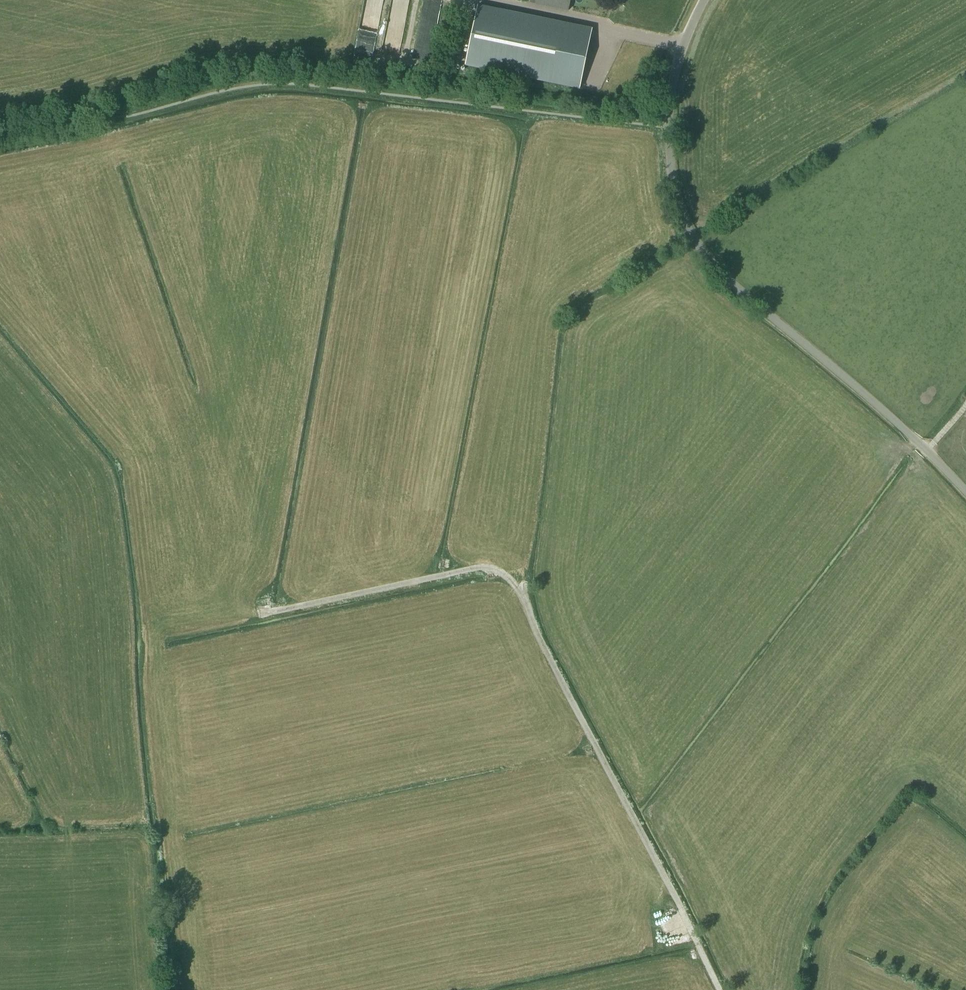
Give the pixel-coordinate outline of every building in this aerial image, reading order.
[(530,3),(569,11),(571,0),(530,0),(530,3)] [(591,30),(478,6),(466,65),(579,89),(591,30)]
